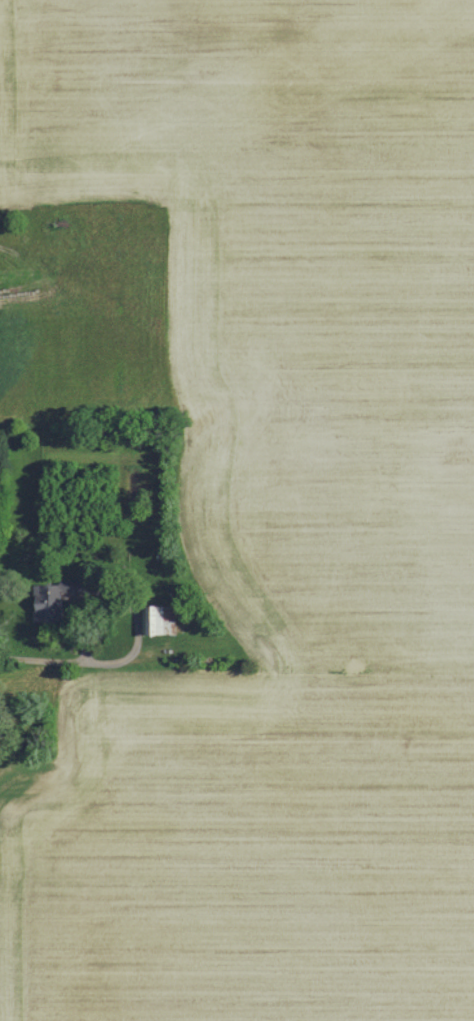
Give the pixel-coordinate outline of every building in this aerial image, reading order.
[(61,591),(79,592),(79,580),(61,579),(61,591)] [(37,585),(35,621),(64,622),(65,608),(67,608),(68,593),(60,592),(60,587),(37,585)]
